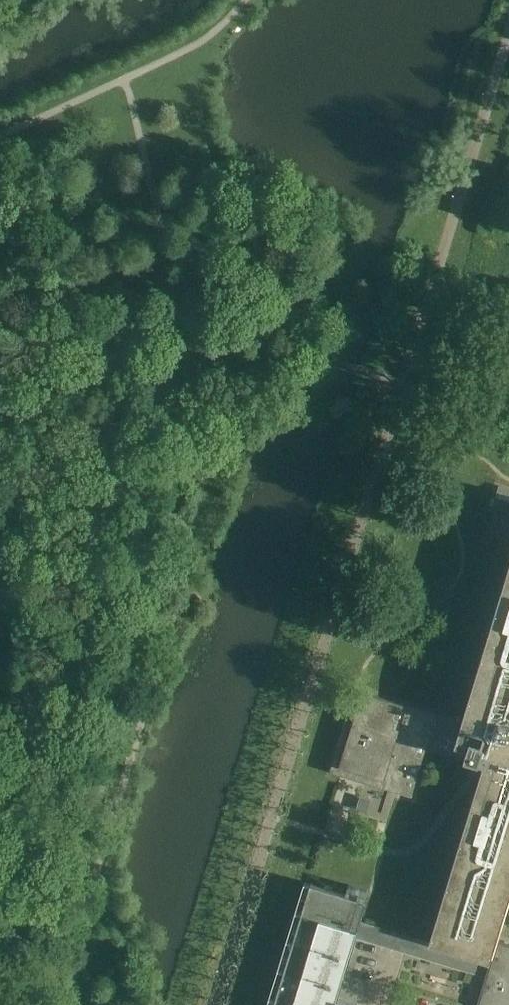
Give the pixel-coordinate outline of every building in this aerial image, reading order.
[(359,385),(357,391),(355,396),(364,399),(365,398),(370,400),(373,390),(367,389),(368,388),(359,385)] [(463,723),(361,691),(338,766),(398,784),(396,792),(412,796),(432,730),(491,748),(456,863),(433,939),(473,951),(492,957),(477,1004),(508,1004),(508,944),(501,941),(508,916),(508,573),(463,723)] [(273,1004),(357,1004),(357,1003),(336,997),(357,929),(469,963),(473,951),(433,939),(432,942),(359,921),(366,900),(310,883),(273,1004)]
